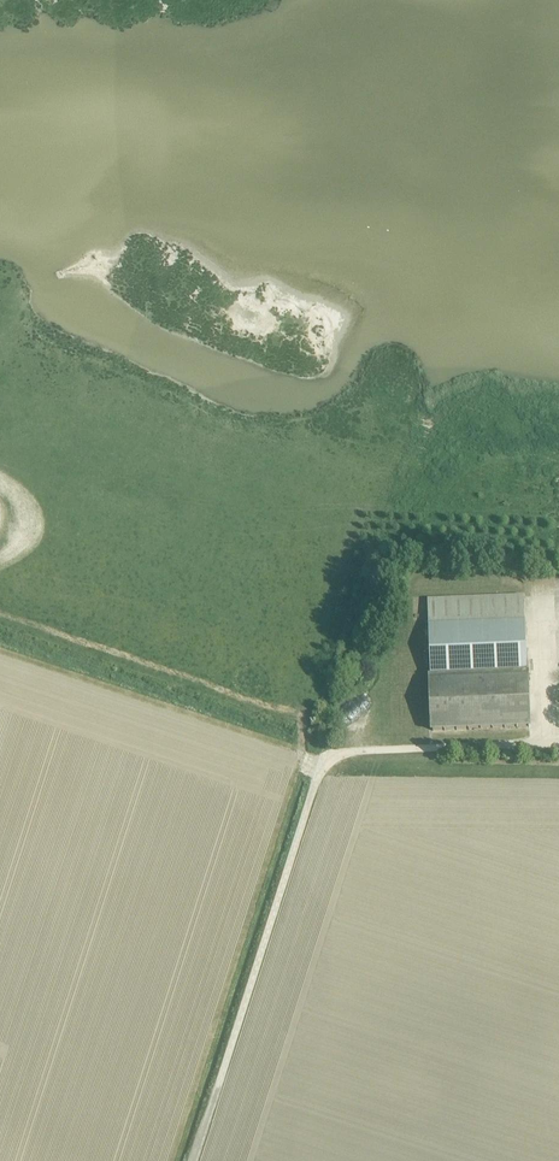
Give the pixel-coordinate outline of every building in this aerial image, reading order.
[(425,601),(426,632),(523,629),(522,598),(425,601)] [(525,679),(523,629),(426,632),(428,682),(525,679)] [(428,682),(430,733),(526,729),(525,679),(428,682)]
